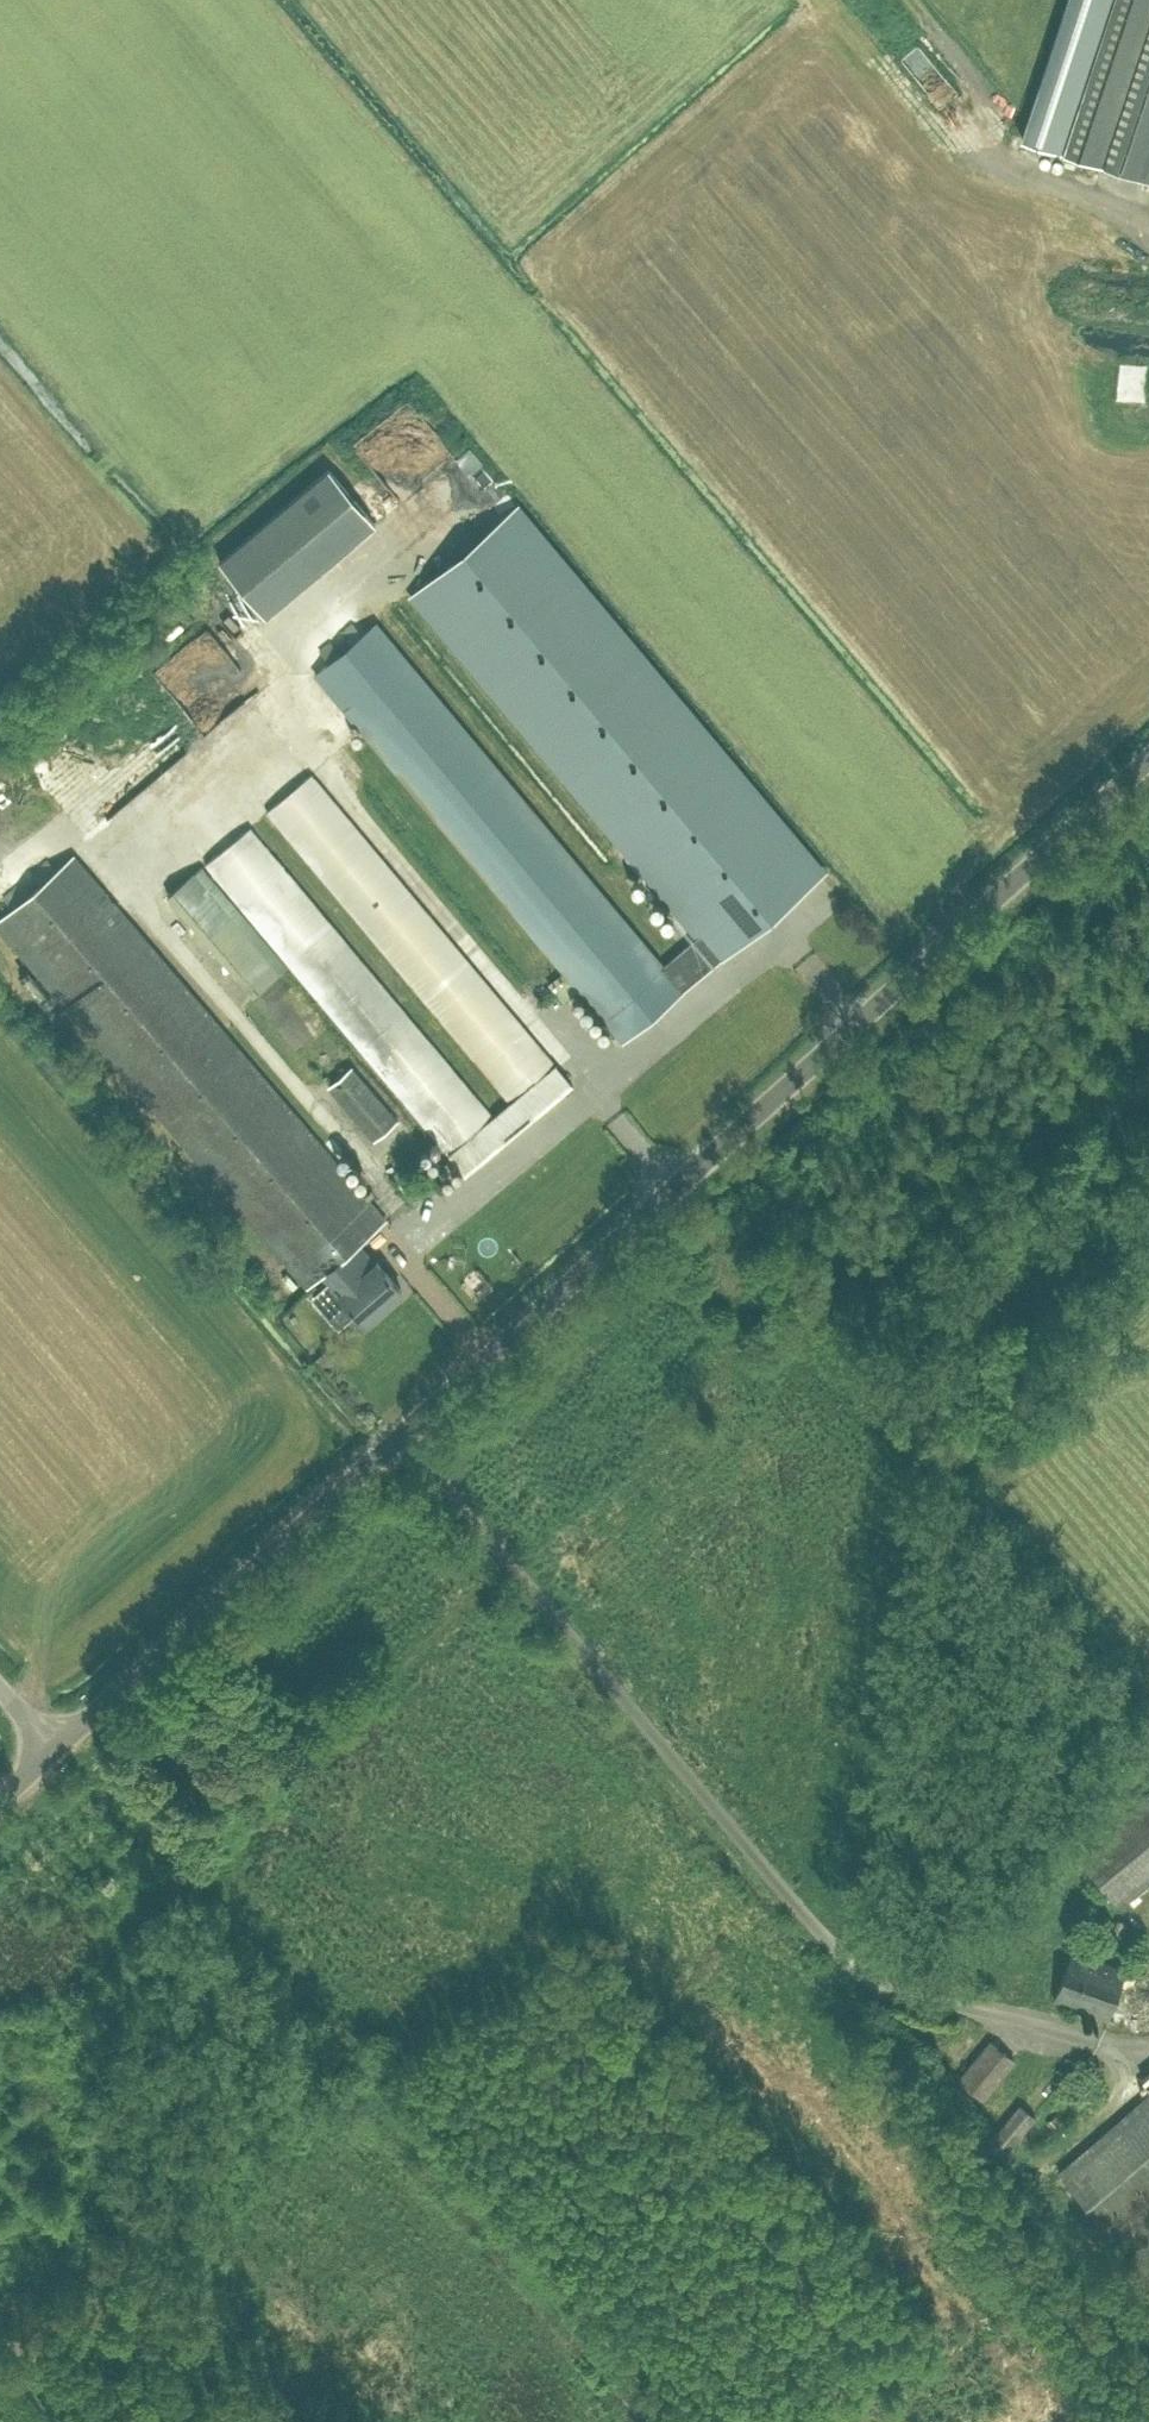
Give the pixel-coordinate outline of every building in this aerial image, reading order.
[(1063,149),(1113,0),(1066,0),(1021,135),(1063,149)] [(1063,149),(1148,178),(1148,0),(1113,0),(1063,149)] [(945,117),(970,102),(940,51),(914,66),(945,117)] [(215,548),(263,608),(376,518),(329,458),(215,548)] [(699,935),(719,958),(721,959),(826,868),(519,501),(408,594),(697,937),(699,935)] [(699,935),(697,937),(663,965),(376,621),(316,671),(622,1040),(719,958),(699,935)] [(102,798),(115,815),(189,757),(168,730),(108,778),(91,757),(90,758),(77,740),(38,771),(68,809),(81,799),(88,809),(102,798)] [(205,863),(464,1172),(571,1083),(311,772),(268,808),(265,810),(509,1101),(493,1115),(250,825),(205,863)] [(308,1282),(324,1269),(360,1239),(386,1217),(77,851),(0,916),(0,919),(308,1282)] [(397,1119),(351,1065),(330,1083),(376,1138),(397,1119)] [(409,1172),(395,1183),(402,1192),(416,1182),(409,1172)] [(384,1309),(389,1301),(386,1299),(401,1287),(360,1239),(324,1269),(340,1289),(339,1290),(355,1308),(350,1312),(362,1327),(384,1309)] [(1077,1853),(1121,1906),(1148,1883),(1148,1802),(1144,1796),(1077,1853)] [(1139,1907),(1148,1919),(1148,1899),(1139,1907)] [(1072,1948),(1054,1998),(1107,2017),(1125,1967),(1072,1948)] [(983,2095),(1014,2058),(991,2039),(961,2077),(983,2095)] [(1148,2203),(1148,2092),(1059,2170),(1114,2233),(1148,2203)] [(1006,2151),(1034,2115),(1018,2102),(989,2137),(1006,2151)]
